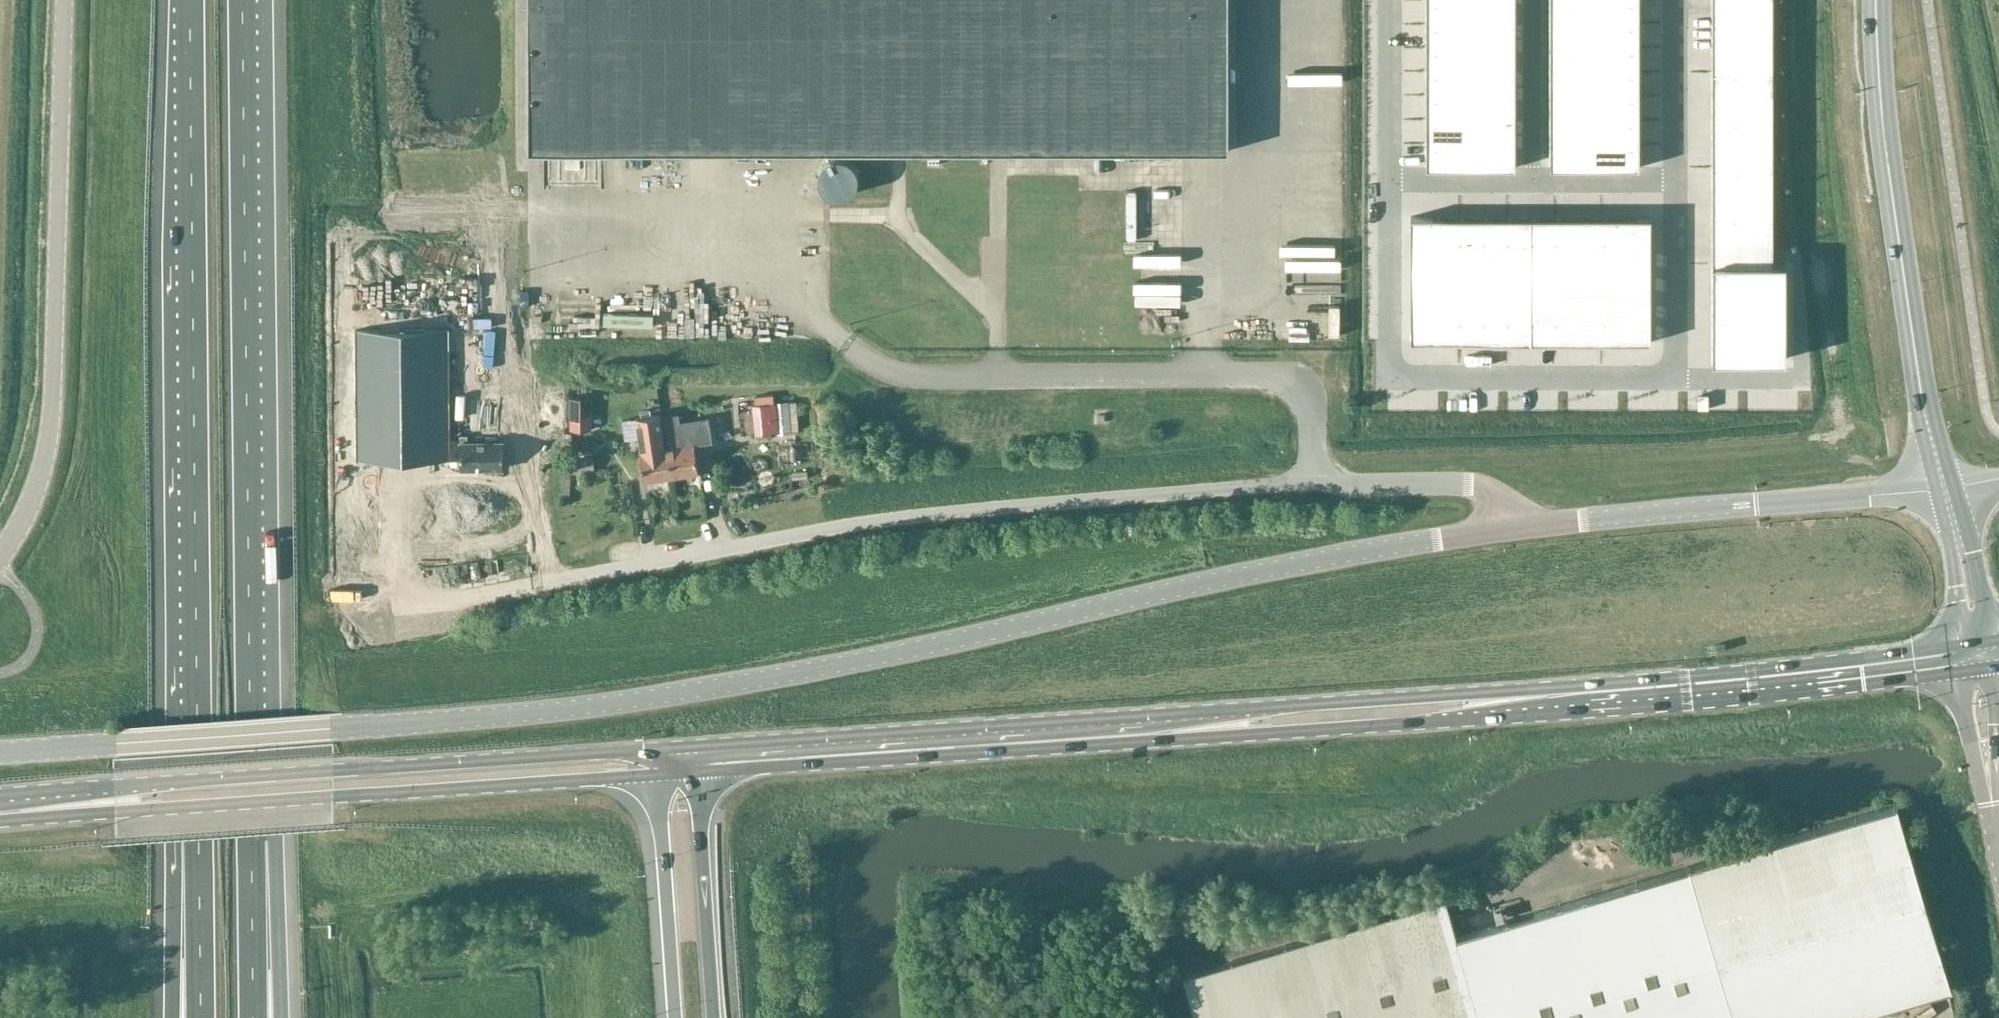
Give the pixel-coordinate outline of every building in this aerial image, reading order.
[(528,151),(1228,151),(1228,0),(528,0),(528,151)] [(1426,22),(1479,22),(1479,0),(1426,0),(1426,22)] [(1479,22),(1516,22),(1516,0),(1479,0),(1479,22)] [(1550,22),(1587,22),(1587,0),(1550,0),(1550,22)] [(1587,22),(1639,22),(1639,0),(1587,0),(1587,22)] [(1712,23),(1772,22),(1772,0),(1712,0),(1712,23)] [(1479,22),(1426,22),(1426,46),(1479,46),(1479,22)] [(1516,22),(1479,22),(1479,46),(1516,46),(1516,22)] [(1587,22),(1550,22),(1550,46),(1587,46),(1587,22)] [(1639,22),(1587,22),(1587,46),(1639,46),(1639,22)] [(1772,22),(1712,23),(1712,70),(1772,70),(1772,22)] [(1479,46),(1426,46),(1426,70),(1479,70),(1479,46)] [(1516,46),(1479,46),(1479,70),(1516,70),(1516,46)] [(1587,46),(1550,46),(1550,70),(1587,70),(1587,46)] [(1639,46),(1587,46),(1587,70),(1639,70),(1639,46)] [(1479,70),(1426,70),(1426,94),(1479,94),(1479,70)] [(1516,70),(1479,70),(1479,94),(1516,94),(1516,70)] [(1587,70),(1550,70),(1550,94),(1587,94),(1587,70)] [(1639,70),(1587,70),(1587,94),(1639,94),(1639,70)] [(1772,70),(1712,70),(1712,117),(1772,117),(1772,70)] [(1479,94),(1426,94),(1426,118),(1479,118),(1479,94)] [(1516,94),(1479,94),(1479,118),(1516,118),(1516,94)] [(1587,94),(1550,94),(1550,118),(1587,118),(1587,94)] [(1639,94),(1587,94),(1587,118),(1639,118),(1639,94)] [(1772,117),(1712,117),(1712,165),(1772,165),(1772,117)] [(1479,118),(1426,118),(1426,142),(1479,142),(1479,118)] [(1516,118),(1479,118),(1479,142),(1516,142),(1516,118)] [(1587,118),(1550,118),(1550,142),(1587,142),(1587,118)] [(1639,118),(1587,118),(1587,142),(1639,142),(1639,118)] [(1479,142),(1426,142),(1426,167),(1479,167),(1479,142)] [(1516,142),(1479,142),(1479,167),(1516,167),(1516,142)] [(1587,142),(1550,142),(1550,167),(1587,167),(1587,142)] [(1639,142),(1587,142),(1587,167),(1603,167),(1640,167),(1639,142)] [(835,197),(839,197),(842,197),(844,197),(847,196),(850,194),(852,192),(855,189),(856,188),(857,185),(858,181),(858,178),(858,176),(857,173),(857,171),(856,168),(855,167),(852,164),(850,162),(847,160),(844,159),(842,159),(840,158),(837,158),(833,159),(832,159),(829,161),(826,163),(825,164),(822,167),(821,170),(820,173),(819,176),(819,178),(819,181),(820,185),(822,188),(822,189),(825,192),(826,193),(829,195),(832,196),(835,197)] [(1772,165),(1712,165),(1712,212),(1772,212),(1772,165)] [(1109,209),(1137,211),(1138,197),(1110,196),(1109,209)] [(1772,212),(1712,212),(1712,260),(1772,260),(1772,212)] [(1435,215),(1411,215),(1411,267),(1435,267),(1435,215)] [(1459,215),(1435,215),(1435,267),(1459,267),(1459,215)] [(1483,215),(1459,215),(1459,267),(1483,267),(1483,215)] [(1507,215),(1483,215),(1483,267),(1507,267),(1507,215)] [(1531,215),(1507,215),(1507,267),(1531,267),(1531,215)] [(1555,215),(1531,215),(1531,267),(1555,267),(1555,215)] [(1579,215),(1555,215),(1555,267),(1579,267),(1579,215)] [(1602,215),(1579,215),(1579,267),(1602,267),(1602,215)] [(1626,215),(1602,215),(1602,267),(1626,267),(1626,215)] [(1651,215),(1626,215),(1626,267),(1651,267),(1651,215)] [(1157,256),(1158,227),(1128,226),(1127,255),(1157,256)] [(1772,260),(1712,260),(1712,309),(1784,309),(1784,260),(1772,260)] [(1435,267),(1411,267),(1411,341),(1435,341),(1435,267)] [(1459,267),(1435,267),(1435,341),(1459,341),(1459,267)] [(1483,267),(1459,267),(1459,341),(1483,341),(1483,267)] [(1507,267),(1483,267),(1483,341),(1507,341),(1507,267)] [(1531,267),(1507,267),(1507,341),(1531,341),(1531,267)] [(1555,267),(1531,267),(1531,341),(1555,341),(1555,267)] [(1579,267),(1555,267),(1555,341),(1579,341),(1579,267)] [(1602,267),(1579,267),(1579,341),(1602,341),(1602,267)] [(1626,267),(1602,267),(1602,341),(1626,341),(1626,267)] [(1651,267),(1626,267),(1626,341),(1651,341),(1651,267)] [(1784,309),(1712,309),(1712,358),(1784,358),(1784,309)] [(357,463),(448,462),(448,459),(458,458),(458,470),(505,470),(504,440),(468,440),(468,435),(460,435),(460,436),(450,436),(449,332),(356,333),(357,463)] [(774,396),(756,397),(757,407),(775,405),(774,396)] [(570,398),(570,430),(591,430),(591,398),(570,398)] [(786,404),(775,405),(777,433),(789,432),(786,404)] [(757,407),(755,407),(757,435),(777,433),(775,405),(757,407)] [(671,476),(665,448),(659,413),(634,417),(641,452),(638,453),(643,482),(671,476)] [(668,447),(665,448),(671,476),(698,471),(694,446),(712,443),(708,417),(680,421),(679,413),(663,415),(668,447)] [(612,416),(613,437),(625,436),(624,415),(612,416)] [(572,459),(574,473),(595,470),(592,455),(572,459)] [(1183,979),(1193,1017),(1849,1017),(1949,987),(1893,805),(1453,938),(1442,900),(1183,979)]
